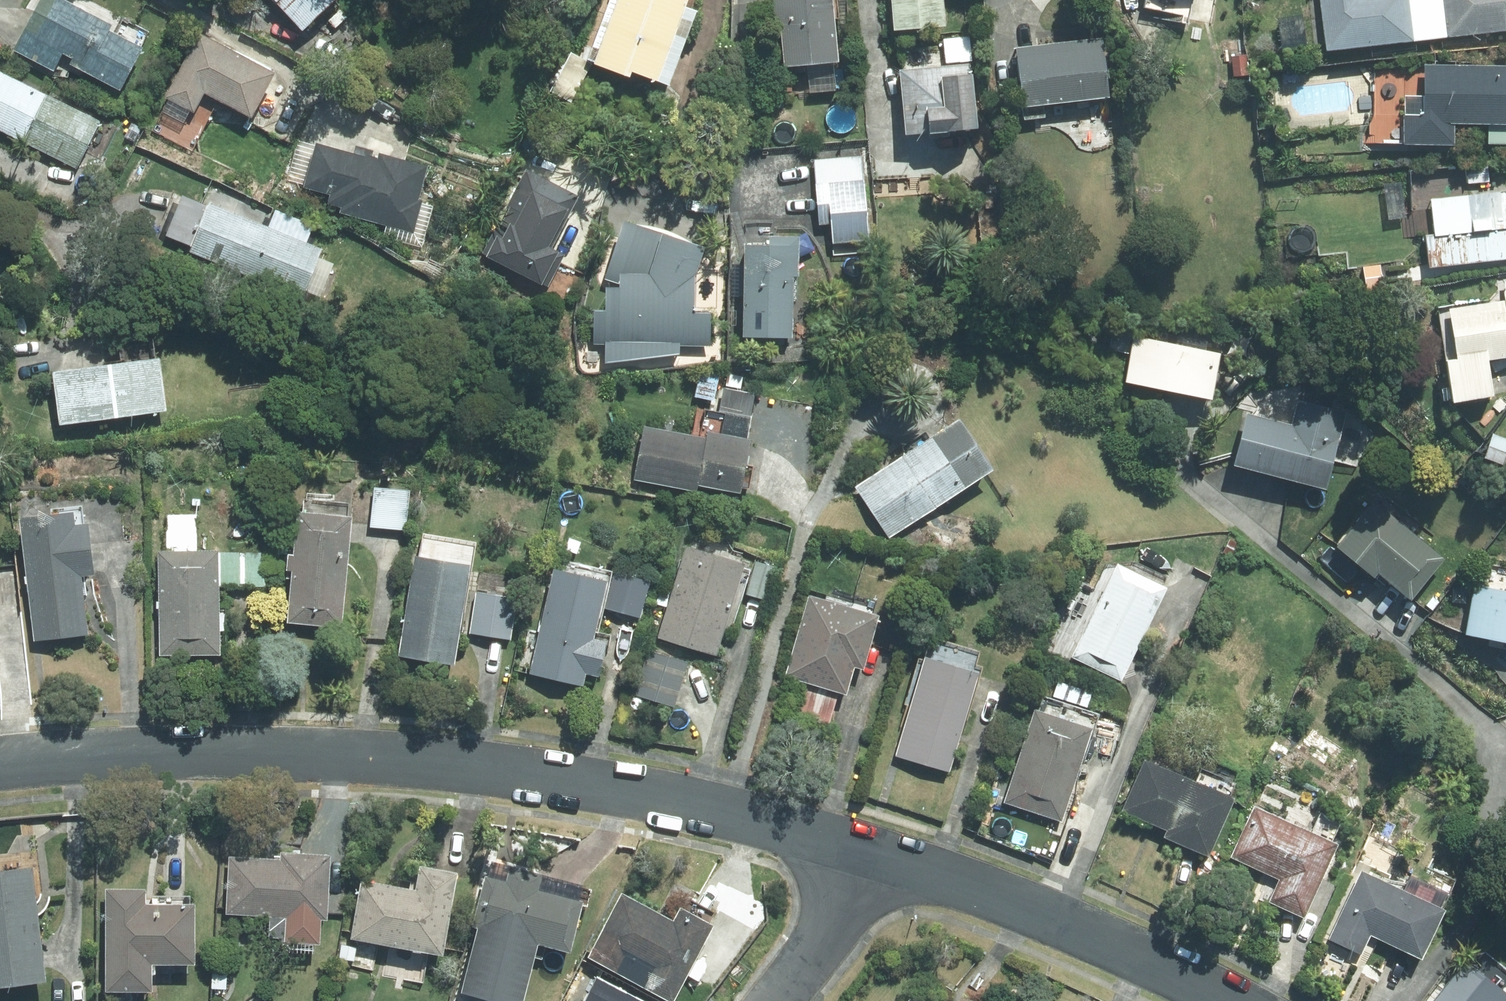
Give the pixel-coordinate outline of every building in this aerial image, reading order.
[(14,48),(54,68),(64,50),(74,55),(71,61),(122,86),(143,44),(109,27),(112,21),(71,0),(38,0),(14,48)] [(275,1),(303,29),(333,0),(276,0),(275,1)] [(594,62),(632,75),(633,70),(664,81),(691,6),(686,4),(688,0),(617,0),(594,62)] [(833,0),(772,0),(774,27),(781,26),(784,69),(808,67),(810,94),(836,92),(834,65),(838,65),(833,0)] [(945,0),(893,0),(896,28),(901,27),(901,35),(922,33),(921,25),(947,23),(945,0)] [(1143,5),(1190,14),(1193,0),(1144,0),(1143,5)] [(1417,38),(1413,0),(1323,0),(1328,48),(1417,38)] [(1450,35),(1505,27),(1505,0),(1446,0),(1450,35)] [(335,26),(347,15),(341,8),(329,19),(335,26)] [(166,94),(195,109),(205,91),(252,116),(275,72),(199,31),(166,94)] [(1023,105),(1110,97),(1104,39),(1018,47),(1023,105)] [(1248,72),(1245,46),(1231,47),(1234,73),(1248,72)] [(569,49),(549,88),(570,99),(590,60),(569,49)] [(909,134),(981,127),(975,64),(903,71),(909,134)] [(1426,64),(1426,113),(1407,114),(1406,143),(1457,143),(1457,122),(1505,122),(1505,64),(1426,64)] [(24,140),(47,94),(0,70),(0,129),(24,140)] [(47,94),(24,140),(78,167),(100,121),(47,94)] [(144,129),(132,122),(123,139),(134,145),(144,129)] [(1289,140),(1278,142),(1281,160),(1291,158),(1289,140)] [(413,232),(421,200),(417,199),(427,165),(378,152),(377,156),(371,154),(372,150),(356,145),(354,154),(317,144),(305,186),(331,193),(328,203),(341,206),(339,212),(413,232)] [(868,240),(861,156),(814,160),(819,225),(830,224),(832,243),(868,240)] [(482,253),(548,287),(565,255),(552,248),(579,196),(526,169),(506,208),(509,210),(502,222),(499,221),(482,253)] [(1429,267),(1505,258),(1505,191),(1431,199),(1434,233),(1425,234),(1429,267)] [(323,246),(210,200),(189,249),(303,296),(323,246)] [(663,232),(624,219),(605,279),(621,284),(621,286),(606,286),(606,310),(593,310),(592,345),(605,346),(604,364),(678,355),(679,346),(709,347),(709,310),(695,310),(695,272),(705,242),(665,229),(663,232)] [(744,336),(793,337),(794,276),(801,276),(801,234),(771,233),(771,243),(746,243),(744,336)] [(1383,278),(1382,262),(1366,264),(1367,280),(1383,278)] [(1492,395),(1487,359),(1505,356),(1505,292),(1501,292),(1502,297),(1438,305),(1451,400),(1492,395)] [(344,332),(358,337),(363,323),(349,319),(344,332)] [(1126,379),(1214,397),(1222,353),(1136,335),(1126,379)] [(60,421),(168,408),(162,355),(54,368),(60,421)] [(714,402),(718,385),(706,383),(702,398),(714,402)] [(1328,488),(1349,413),(1299,400),(1292,424),(1250,412),(1236,464),(1328,488)] [(888,536),(995,465),(962,414),(854,485),(888,536)] [(749,438),(707,430),(706,435),(643,423),(631,479),(696,492),(697,484),(738,492),(749,438)] [(1505,464),(1505,438),(1495,433),(1486,456),(1505,464)] [(369,525),(406,528),(411,489),(373,484),(369,525)] [(1378,573),(1411,600),(1444,559),(1372,502),(1337,545),(1375,576),(1378,573)] [(343,625),(354,513),(298,507),(287,619),(343,625)] [(78,520),(76,508),(21,514),(34,639),(90,632),(83,571),(95,570),(90,519),(78,520)] [(198,545),(198,513),(167,513),(167,545),(160,545),(161,653),(221,652),(221,586),(265,586),(265,550),(221,550),(221,546),(198,545)] [(719,653),(747,559),(687,541),(659,636),(719,653)] [(456,662),(472,561),(415,551),(399,653),(456,662)] [(1074,657),(1124,679),(1169,581),(1118,558),(1074,657)] [(600,674),(609,639),(595,635),(610,577),(555,564),(528,670),(583,684),(586,671),(600,674)] [(643,616),(652,579),(615,569),(606,607),(643,616)] [(1505,640),(1505,591),(1474,585),(1466,633),(1505,640)] [(471,632),(511,638),(517,596),(477,590),(471,632)] [(866,666),(882,611),(812,591),(788,674),(800,678),(790,715),(829,726),(840,689),(849,692),(856,664),(866,666)] [(676,706),(689,661),(649,649),(635,693),(676,706)] [(952,769),(981,668),(927,652),(897,753),(952,769)] [(1097,725),(1038,706),(1006,801),(1065,821),(1097,725)] [(1238,794),(1148,756),(1125,809),(1169,828),(1166,834),(1213,854),(1238,794)] [(1341,841),(1256,804),(1233,857),(1281,878),(1271,901),(1308,916),(1341,841)] [(282,850),(281,857),(229,855),(227,913),(287,915),(286,940),(321,941),(322,916),(330,917),(332,852),(282,850)] [(48,979),(36,865),(0,869),(0,985),(48,979)] [(351,938),(445,954),(458,871),(421,865),(417,889),(361,879),(351,938)] [(573,952),(586,899),(541,889),(545,873),(511,865),(508,880),(486,875),(473,927),(478,928),(461,994),(490,1000),(524,1000),(538,945),(573,952)] [(1449,907),(1363,868),(1331,938),(1363,953),(1372,934),(1425,958),(1449,907)] [(147,886),(106,887),(106,989),(113,989),(113,1000),(140,1000),(140,989),(154,989),(154,962),(197,962),(197,901),(148,901),(147,886)] [(589,956),(675,1000),(716,922),(682,905),(675,918),(623,890),(589,956)] [(372,968),(374,953),(359,951),(357,965),(372,968)] [(1467,956),(1432,1000),(1505,1000),(1505,987),(1467,956)] [(227,988),(228,966),(213,966),(212,987),(227,988)] [(585,1000),(645,1000),(597,977),(585,1000)]
